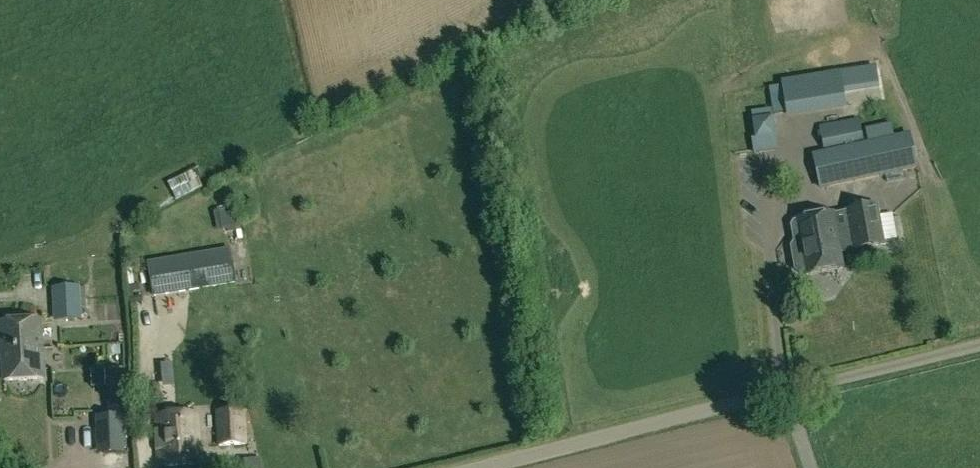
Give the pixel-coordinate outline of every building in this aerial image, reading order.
[(788,117),(844,108),(839,76),(783,85),(788,117)] [(777,149),(771,109),(751,111),(755,138),(751,138),(753,153),(777,149)] [(859,119),(820,127),(824,146),(863,139),(859,119)] [(909,134),(814,154),(821,187),(916,166),(909,134)] [(189,200),(203,196),(194,167),(165,177),(172,196),(186,191),(189,200)] [(796,269),(799,271),(806,270),(807,274),(843,267),(839,246),(853,243),(854,249),(884,243),(876,204),(847,210),(850,227),(836,230),(832,212),(796,219),(796,221),(793,221),(791,225),(794,241),(791,246),(796,269)] [(234,208),(217,211),(221,230),(238,227),(234,208)] [(148,261),(154,298),(236,285),(230,247),(148,261)] [(52,287),(54,321),(82,319),(81,309),(87,309),(86,287),(81,288),(80,286),(52,287)] [(0,322),(0,351),(3,351),(4,380),(44,378),(41,320),(0,322)] [(105,368),(108,408),(125,410),(122,367),(105,368)] [(219,444),(245,443),(243,409),(217,410),(219,444)] [(200,437),(198,437),(197,412),(156,414),(159,465),(201,463),(200,437)] [(122,418),(98,419),(99,443),(104,443),(105,455),(123,454),(122,418)] [(244,460),(245,467),(262,467),(260,457),(244,460)]
